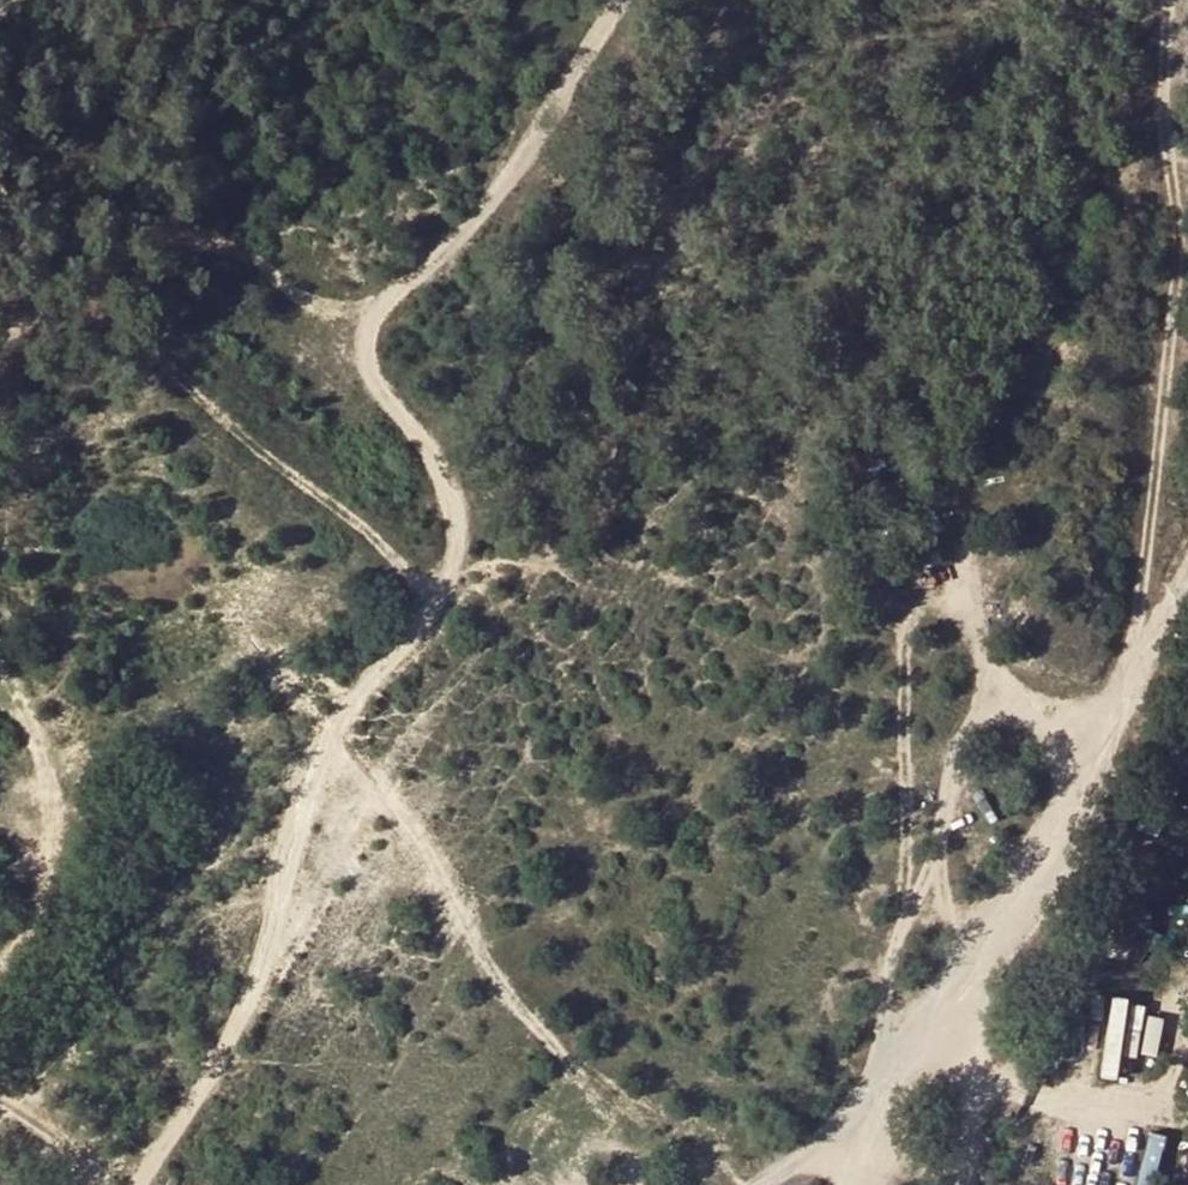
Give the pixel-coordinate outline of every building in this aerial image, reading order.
[(1101,995),(1100,1075),(1116,1075),(1116,1051),(1156,1052),(1157,1013),(1139,1013),(1139,996),(1101,995)]
